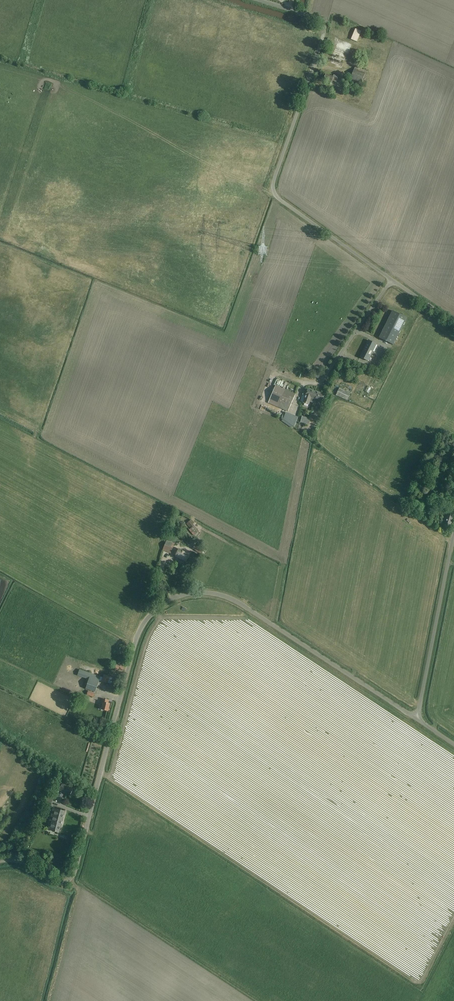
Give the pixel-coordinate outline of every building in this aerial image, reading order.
[(342,67),(347,54),(335,49),(330,63),(342,67)] [(362,83),(365,74),(354,69),(350,79),(362,83)] [(333,77),(326,74),(323,80),(332,83),(332,81),(336,82),(338,77),(334,75),(333,77)] [(393,311),(379,338),(393,345),(407,318),(393,311)] [(376,344),(374,344),(368,341),(360,357),(368,361),(376,344)] [(309,373),(319,378),(322,372),(312,367),(309,373)] [(308,389),(307,391),(304,390),(302,395),(305,396),(303,402),(309,404),(309,401),(314,403),(315,399),(322,401),(324,394),(308,389)] [(347,401),(351,394),(339,389),(336,396),(347,401)] [(269,404),(288,412),(295,395),(285,390),(282,398),(273,394),(269,404)] [(298,419),(286,414),(283,420),(294,428),(298,419)] [(308,425),(310,419),(302,417),(300,423),(308,425)] [(450,526),(453,513),(452,513),(453,509),(450,508),(448,512),(446,511),(446,510),(437,507),(436,510),(438,510),(437,512),(442,513),(442,512),(448,513),(445,521),(444,521),(444,523),(445,524),(444,524),(450,526)] [(167,540),(165,546),(163,550),(171,553),(173,548),(174,543),(167,540)] [(193,550),(202,555),(205,550),(195,545),(193,550)] [(179,550),(178,552),(176,556),(186,561),(190,553),(185,551),(185,552),(179,550)] [(114,678),(109,677),(105,675),(104,678),(82,670),(80,676),(90,679),(87,688),(96,692),(100,681),(112,685),(114,678)] [(102,710),(104,710),(108,711),(110,704),(108,704),(109,701),(102,699),(100,707),(102,707),(102,710)] [(63,783),(59,790),(70,796),(74,788),(63,783)] [(46,803),(51,805),(55,796),(50,794),(46,803)] [(49,830),(54,831),(59,833),(65,811),(53,808),(50,821),(56,822),(55,826),(50,824),(49,830)]
